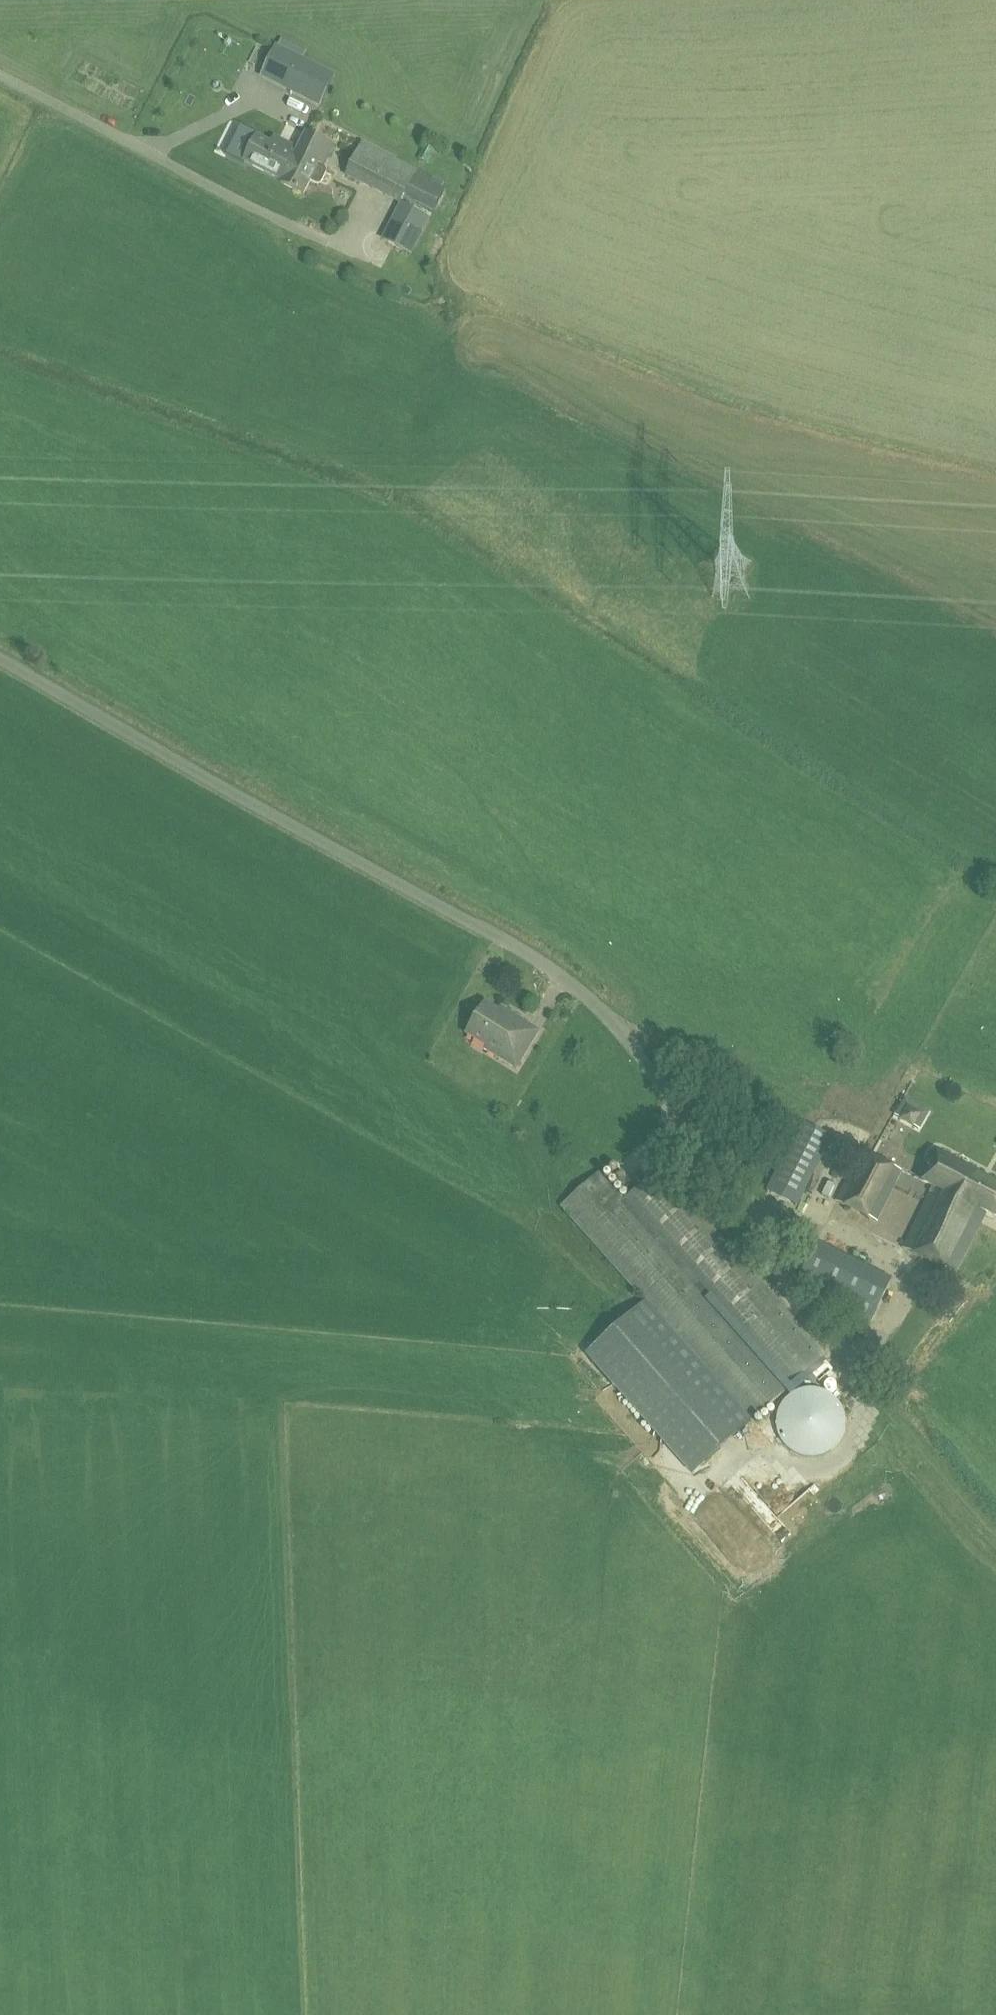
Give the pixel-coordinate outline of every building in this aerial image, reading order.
[(322,107),(337,77),(278,48),(263,78),(322,107)] [(280,183),(304,195),(312,180),(321,185),(328,170),(319,166),(321,163),(326,166),(335,146),(307,132),(299,148),(282,182),(281,182),(280,183)] [(243,163),(281,182),(281,181),(282,182),(299,148),(275,135),(271,143),(257,136),(243,163)] [(405,196),(437,212),(450,187),(418,171),(362,142),(345,177),(401,205),(405,196)] [(404,206),(386,242),(411,254),(429,218),(404,206)] [(486,1050),(517,1069),(540,1031),(501,1007),(499,1009),(486,1001),(466,1033),(488,1047),(486,1050)] [(907,1107),(900,1119),(912,1126),(919,1114),(907,1107)] [(767,1191),(797,1206),(833,1136),(801,1121),(767,1191)] [(836,1203),(878,1223),(903,1171),(861,1150),(836,1203)] [(956,1276),(988,1212),(995,1216),(995,1183),(939,1155),(925,1182),(933,1186),(902,1249),(956,1276)] [(561,1207),(753,1421),(827,1355),(661,1167),(625,1198),(600,1171),(561,1207)] [(795,1285),(871,1323),(893,1278),(816,1239),(795,1285)] [(587,1355),(693,1474),(735,1437),(628,1317),(587,1355)] [(778,1419),(778,1422),(778,1425),(778,1428),(779,1431),(780,1434),(781,1436),(782,1439),(784,1441),(785,1444),(787,1446),(789,1448),(792,1450),(794,1451),(797,1453),(800,1454),(802,1455),(805,1456),(808,1456),(811,1456),(814,1456),(817,1456),(820,1456),(823,1455),(825,1454),(828,1452),(831,1451),(833,1449),(835,1447),(837,1445),(839,1443),(841,1441),(842,1438),(844,1435),(845,1433),(845,1430),(846,1427),(846,1424),(846,1421),(846,1418),(845,1415),(845,1412),(844,1409),(842,1407),(841,1404),(839,1401),(837,1399),(835,1397),(833,1395),(830,1393),(828,1392),(825,1391),(822,1390),(819,1389),(816,1388),(813,1388),(810,1388),(807,1388),(804,1389),(801,1390),(798,1391),(796,1392),(793,1394),(791,1396),(788,1398),(786,1400),(784,1402),(783,1405),(781,1407),(780,1410),(779,1413),(778,1416),(778,1419)] [(738,1489),(763,1507),(773,1494),(747,1476),(738,1489)] [(735,1538),(752,1525),(730,1497),(713,1510),(735,1538)] [(770,1546),(760,1531),(739,1546),(750,1561),(770,1546)]
